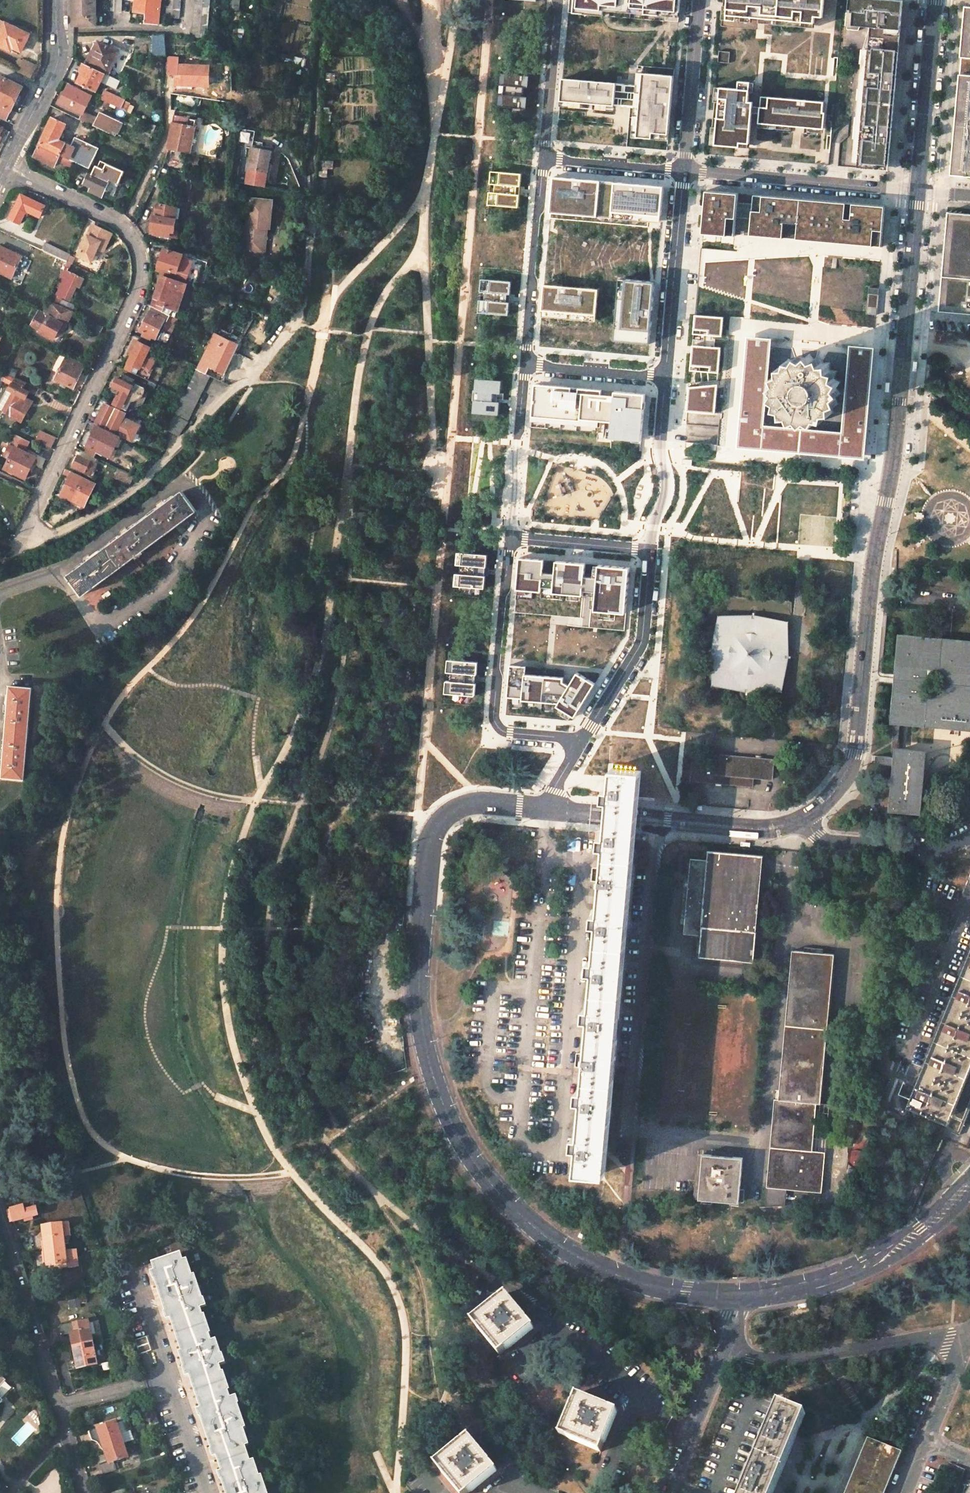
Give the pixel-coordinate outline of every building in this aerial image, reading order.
[(74,27),(97,27),(97,0),(74,0),(74,27)] [(124,0),(109,0),(108,11),(123,12),(124,0)] [(135,12),(147,13),(146,23),(159,24),(160,0),(136,0),(135,12)] [(179,21),(181,0),(167,0),(166,20),(179,21)] [(208,39),(211,0),(197,0),(195,39),(208,39)] [(681,0),(569,0),(568,13),(604,16),(604,11),(610,11),(679,18),(681,0)] [(817,0),(723,0),(722,16),(742,17),(742,12),(753,13),(753,18),(759,19),(760,14),(815,19),(815,16),(817,0)] [(815,16),(823,16),(825,0),(817,0),(815,16)] [(847,25),(870,27),(858,167),(888,170),(892,129),(898,64),(903,0),(900,0),(850,0),(847,25)] [(965,6),(950,176),(969,178),(969,6),(965,6)] [(679,18),(610,11),(609,16),(679,22),(679,18)] [(815,24),(815,19),(760,14),(759,19),(815,24)] [(31,36),(0,20),(0,46),(12,52),(14,48),(23,53),(31,36)] [(152,33),(153,53),(166,52),(164,32),(152,33)] [(121,53),(101,44),(96,52),(94,51),(89,62),(111,73),(121,53)] [(718,60),(729,62),(730,50),(719,49),(718,60)] [(32,78),(38,67),(25,61),(25,62),(21,61),(16,71),(32,78)] [(180,61),(171,61),(171,77),(180,78),(180,87),(210,88),(210,69),(180,68),(180,61)] [(103,82),(119,89),(122,82),(85,64),(82,71),(85,73),(79,84),(98,92),(103,82)] [(674,76),(638,72),(637,85),(562,78),(559,119),(612,124),(614,106),(635,107),(633,133),(638,133),(637,137),(668,140),(674,76)] [(530,76),(500,73),(499,85),(504,86),(504,95),(498,94),(497,107),(527,109),(530,76)] [(24,87),(2,77),(2,78),(0,81),(0,120),(7,123),(24,87)] [(749,89),(749,92),(754,92),(755,83),(740,81),(739,88),(749,89)] [(716,86),(711,144),(740,147),(741,143),(749,143),(752,112),(753,105),(753,102),(748,101),(749,92),(749,89),(739,88),(716,86)] [(85,117),(93,98),(69,87),(60,105),(85,117)] [(126,103),(105,93),(102,100),(122,110),(126,103)] [(823,111),(824,102),(762,97),(761,106),(761,112),(759,126),(770,127),(777,128),(791,129),(808,131),(823,132),(824,111),(823,111)] [(96,128),(112,136),(118,122),(102,115),(98,123),(96,128)] [(82,122),(96,128),(98,123),(85,117),(82,122)] [(170,150),(192,153),(196,121),(175,118),(170,150)] [(60,142),(67,127),(53,120),(40,147),(67,161),(73,149),(60,142)] [(237,129),(237,136),(246,138),(246,131),(237,129)] [(99,150),(76,141),(73,149),(67,161),(71,163),(89,171),(99,150)] [(40,147),(35,158),(54,168),(58,161),(61,163),(60,164),(69,168),(71,163),(67,161),(40,147)] [(267,189),(272,153),(254,149),(248,185),(267,189)] [(126,173),(103,162),(100,168),(98,167),(93,176),(90,175),(86,184),(92,187),(90,191),(103,198),(111,181),(120,185),(126,173)] [(195,176),(197,165),(189,164),(188,175),(195,176)] [(520,174),(489,171),(488,185),(495,186),(494,193),(488,193),(486,206),(517,209),(520,174)] [(659,228),(663,187),(575,179),(575,176),(552,174),(548,218),(659,228)] [(881,245),(884,206),(753,194),(752,203),(738,202),(739,193),(707,191),(703,229),(735,232),(737,217),(751,219),(750,233),(881,245)] [(270,202),(247,200),(245,227),(243,227),(242,237),(247,237),(246,250),(253,250),(253,254),(263,255),(265,230),(268,230),(270,202)] [(55,213),(32,202),(21,225),(31,230),(37,217),(50,223),(55,213)] [(157,218),(156,218),(154,230),(158,231),(157,235),(170,238),(170,233),(175,233),(177,222),(174,221),(176,209),(159,206),(157,218)] [(170,233),(170,238),(177,239),(182,210),(176,209),(174,221),(177,222),(175,233),(170,233)] [(969,314),(969,214),(947,212),(938,311),(969,314)] [(105,231),(94,226),(79,257),(91,262),(97,251),(104,254),(111,239),(103,235),(105,231)] [(247,237),(242,237),(240,254),(253,254),(253,250),(246,250),(247,237)] [(74,251),(68,248),(65,253),(46,244),(43,251),(68,263),(74,251)] [(1,247),(0,248),(0,273),(13,279),(22,258),(1,247)] [(42,254),(31,248),(27,256),(39,262),(42,254)] [(187,259),(167,251),(158,273),(186,283),(193,264),(186,261),(187,259)] [(84,280),(69,272),(72,265),(68,263),(65,268),(66,269),(58,286),(62,287),(58,294),(55,292),(52,300),(59,303),(63,297),(70,300),(77,285),(81,287),(84,280)] [(187,287),(164,278),(156,298),(164,301),(163,305),(155,301),(151,307),(153,308),(163,313),(166,307),(177,311),(187,287)] [(510,282),(479,280),(478,294),(485,294),(484,301),(479,301),(478,312),(507,315),(510,282)] [(653,284),(618,282),(613,343),(648,346),(653,284)] [(866,312),(877,312),(879,284),(869,283),(866,312)] [(595,323),(597,290),(543,286),(540,318),(595,323)] [(63,326),(71,310),(58,304),(57,306),(51,302),(46,312),(45,315),(39,312),(32,326),(42,331),(40,335),(54,342),(59,332),(64,335),(67,327),(63,326)] [(153,338),(159,341),(171,317),(163,313),(153,308),(141,333),(145,334),(144,337),(151,340),(153,338)] [(723,315),(696,313),(694,332),(693,343),(715,345),(716,333),(721,333),(723,315)] [(91,320),(87,328),(102,335),(106,327),(91,320)] [(607,332),(572,332),(572,347),(607,348),(607,332)] [(764,425),(772,339),(747,336),(737,448),(863,459),(865,459),(874,348),(849,345),(842,432),(764,425)] [(227,375),(241,348),(226,340),(212,368),(227,375)] [(149,356),(152,349),(136,342),(132,351),(135,352),(127,370),(139,376),(143,367),(152,371),(157,360),(149,356)] [(715,345),(693,343),(691,369),(718,371),(720,345),(715,345)] [(824,362),(821,357),(814,358),(810,354),(804,358),(799,355),(795,360),(788,359),(786,365),(780,366),(779,373),(774,376),(776,382),(771,386),(775,392),(772,398),(777,402),(776,408),(782,410),(783,417),(790,417),(793,422),(799,421),(804,425),(809,422),(815,424),(819,419),(825,420),(827,414),(834,413),(834,407),(840,404),(838,397),(842,393),(839,387),(841,382),(836,378),(837,371),(831,369),(830,363),(824,362)] [(86,365),(68,357),(66,362),(57,379),(75,388),(84,370),(86,365)] [(193,416),(201,399),(210,379),(196,372),(178,409),(193,416)] [(40,388),(17,377),(16,379),(6,374),(3,380),(13,385),(10,391),(15,393),(5,413),(24,422),(33,402),(27,399),(30,391),(36,394),(40,388)] [(502,380),(477,378),(474,413),(499,415),(502,380)] [(134,386),(119,379),(115,386),(122,390),(116,404),(123,408),(134,386)] [(648,393),(536,383),(531,431),(643,442),(648,393)] [(717,383),(689,385),(687,409),(715,412),(717,383)] [(15,393),(10,391),(0,411),(5,413),(15,393)] [(97,423),(135,441),(141,427),(125,419),(127,414),(106,405),(97,423)] [(126,441),(96,426),(94,430),(97,431),(87,453),(100,459),(103,453),(117,459),(126,441)] [(29,441),(16,435),(11,446),(16,448),(6,468),(26,478),(36,458),(24,452),(29,441)] [(92,460),(82,455),(77,467),(79,468),(87,472),(92,460)] [(91,480),(94,475),(87,472),(79,468),(76,473),(91,480)] [(73,474),(62,495),(86,507),(97,485),(73,474)] [(184,493),(71,575),(84,594),(198,512),(184,493)] [(487,567),(488,555),(458,552),(457,565),(462,565),(461,574),(457,574),(455,586),(486,589),(486,576),(482,576),(483,567),(487,567)] [(544,560),(520,558),(517,589),(541,591),(542,587),(554,588),(554,592),(582,595),(583,590),(597,591),(595,610),(627,613),(631,567),(600,564),(598,578),(584,576),(586,564),(556,561),(555,573),(543,572),(544,560)] [(780,688),(785,624),(722,619),(717,683),(780,688)] [(901,638),(894,720),(968,727),(969,703),(969,644),(901,638)] [(478,675),(479,663),(449,660),(448,672),(453,673),(452,681),(447,681),(446,693),(476,696),(477,684),(473,683),(474,674),(478,675)] [(526,666),(511,665),(508,697),(512,697),(512,708),(554,712),(562,717),(570,719),(573,714),(575,716),(594,683),(576,671),(572,677),(568,683),(563,681),(563,677),(525,673),(526,666)] [(31,689),(10,687),(2,776),(23,778),(31,689)] [(879,756),(879,763),(883,764),(880,795),(887,796),(890,764),(896,765),(892,811),(917,813),(923,753),(898,751),(897,757),(879,756)] [(773,779),(774,762),(711,756),(711,764),(692,762),(690,780),(753,786),(754,777),(773,779)] [(606,846),(605,854),(635,857),(638,834),(639,823),(640,811),(641,801),(643,769),(613,766),(611,787),(606,787),(605,798),(610,798),(609,809),(608,820),(607,831),(607,834),(602,833),(601,845),(606,846)] [(755,932),(763,856),(709,851),(708,860),(690,859),(684,934),(701,936),(699,956),(743,960),(743,961),(753,962),(756,932),(755,932)] [(597,942),(628,944),(635,857),(605,854),(600,911),(595,910),(594,922),(599,923),(597,942)] [(593,990),(623,993),(628,944),(597,942),(596,958),(591,957),(590,969),(595,970),(593,990)] [(774,1099),(765,1205),(785,1205),(787,1189),(822,1192),(825,1152),(811,1151),(816,1103),(821,1103),(834,954),(792,950),(779,1099),(774,1099)] [(953,1002),(969,1009),(969,971),(966,970),(953,1002)] [(615,1080),(623,993),(593,990),(592,1005),(586,1005),(585,1017),(591,1017),(585,1078),(615,1080)] [(940,1035),(969,1047),(969,1009),(953,1002),(940,1035)] [(926,1068),(965,1083),(969,1071),(969,1047),(940,1035),(926,1068)] [(926,1068),(913,1101),(952,1116),(965,1083),(926,1068)] [(579,1145),(577,1170),(607,1172),(615,1080),(585,1078),(585,1087),(579,1086),(578,1098),(584,1099),(580,1133),(575,1133),(574,1144),(579,1145)] [(739,1202),(743,1158),(703,1154),(698,1199),(739,1202)] [(35,1208),(21,1212),(23,1219),(37,1216),(35,1208)] [(69,1223),(54,1224),(55,1228),(43,1230),(45,1253),(66,1250),(65,1236),(71,1236),(69,1223)] [(45,1253),(46,1267),(68,1265),(69,1271),(80,1269),(77,1252),(67,1253),(66,1250),(45,1253)] [(265,1477),(263,1478),(258,1461),(253,1462),(248,1447),(252,1446),(247,1429),(249,1428),(241,1405),(242,1404),(240,1397),(233,1399),(231,1393),(233,1392),(227,1372),(225,1373),(223,1366),(229,1364),(226,1354),(224,1355),(219,1340),(215,1342),(212,1335),(214,1334),(211,1324),(208,1316),(206,1316),(204,1309),(210,1307),(207,1299),(205,1299),(197,1275),(194,1276),(189,1259),(185,1260),(183,1254),(155,1263),(158,1271),(154,1272),(156,1280),(157,1280),(168,1313),(167,1314),(169,1320),(173,1319),(178,1334),(184,1351),(181,1352),(187,1368),(185,1369),(188,1378),(192,1376),(203,1409),(199,1410),(201,1418),(204,1417),(214,1449),(212,1450),(215,1458),(219,1457),(224,1472),(220,1473),(223,1482),(224,1481),(228,1492),(270,1492),(265,1477)] [(520,1310),(506,1293),(472,1321),(500,1355),(534,1327),(520,1310)] [(73,1348),(94,1344),(90,1329),(89,1321),(59,1328),(61,1337),(70,1335),(73,1348)] [(73,1348),(76,1361),(67,1363),(70,1371),(111,1362),(106,1341),(94,1344),(73,1348)] [(9,1402),(0,1394),(0,1412),(9,1402)] [(597,1403),(576,1394),(560,1435),(601,1451),(617,1411),(597,1403)] [(766,1438),(757,1458),(784,1469),(797,1438),(806,1415),(780,1404),(766,1438)] [(155,1406),(146,1408),(153,1428),(161,1426),(155,1406)] [(124,1444),(117,1423),(89,1431),(91,1439),(99,1436),(103,1451),(124,1444)] [(497,1470),(483,1453),(469,1436),(435,1464),(459,1492),(469,1492),(497,1470)] [(902,1452),(868,1438),(845,1492),(885,1492),(902,1452)] [(103,1451),(107,1463),(100,1466),(102,1474),(114,1470),(112,1463),(128,1457),(124,1444),(103,1451)] [(743,1492),(774,1492),(784,1469),(757,1458),(752,1470),(743,1492)]
